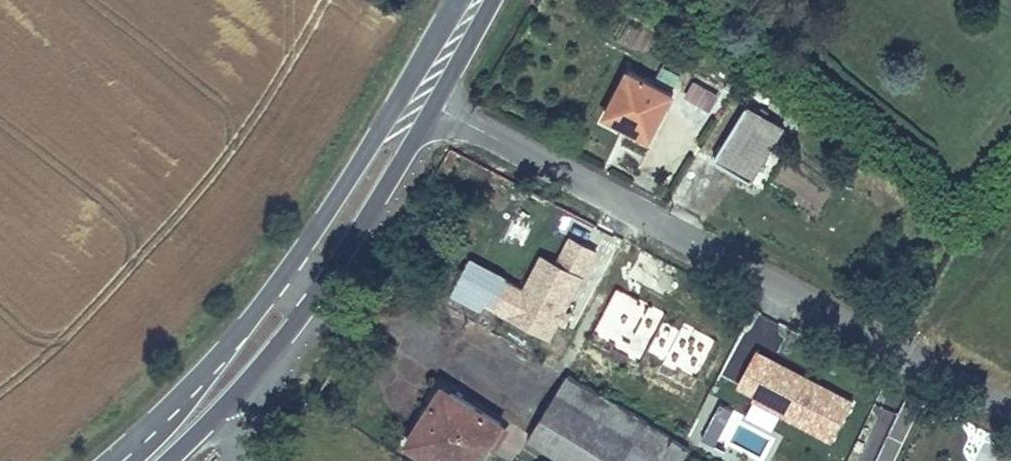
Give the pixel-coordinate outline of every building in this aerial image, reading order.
[(625,73),(602,118),(648,141),(671,97),(625,73)] [(716,110),(721,91),(692,83),(687,101),(716,110)] [(750,98),(719,160),(754,179),(787,118),(750,98)] [(506,281),(491,310),(552,341),(597,254),(570,239),(556,265),(540,257),(523,290),(506,281)] [(850,403),(756,351),(736,387),(831,438),(850,403)] [(560,365),(522,433),(572,460),(654,460),(660,450),(678,460),(694,460),(701,448),(674,430),(560,365)] [(448,460),(474,460),(499,416),(442,384),(411,440),(448,460)]
